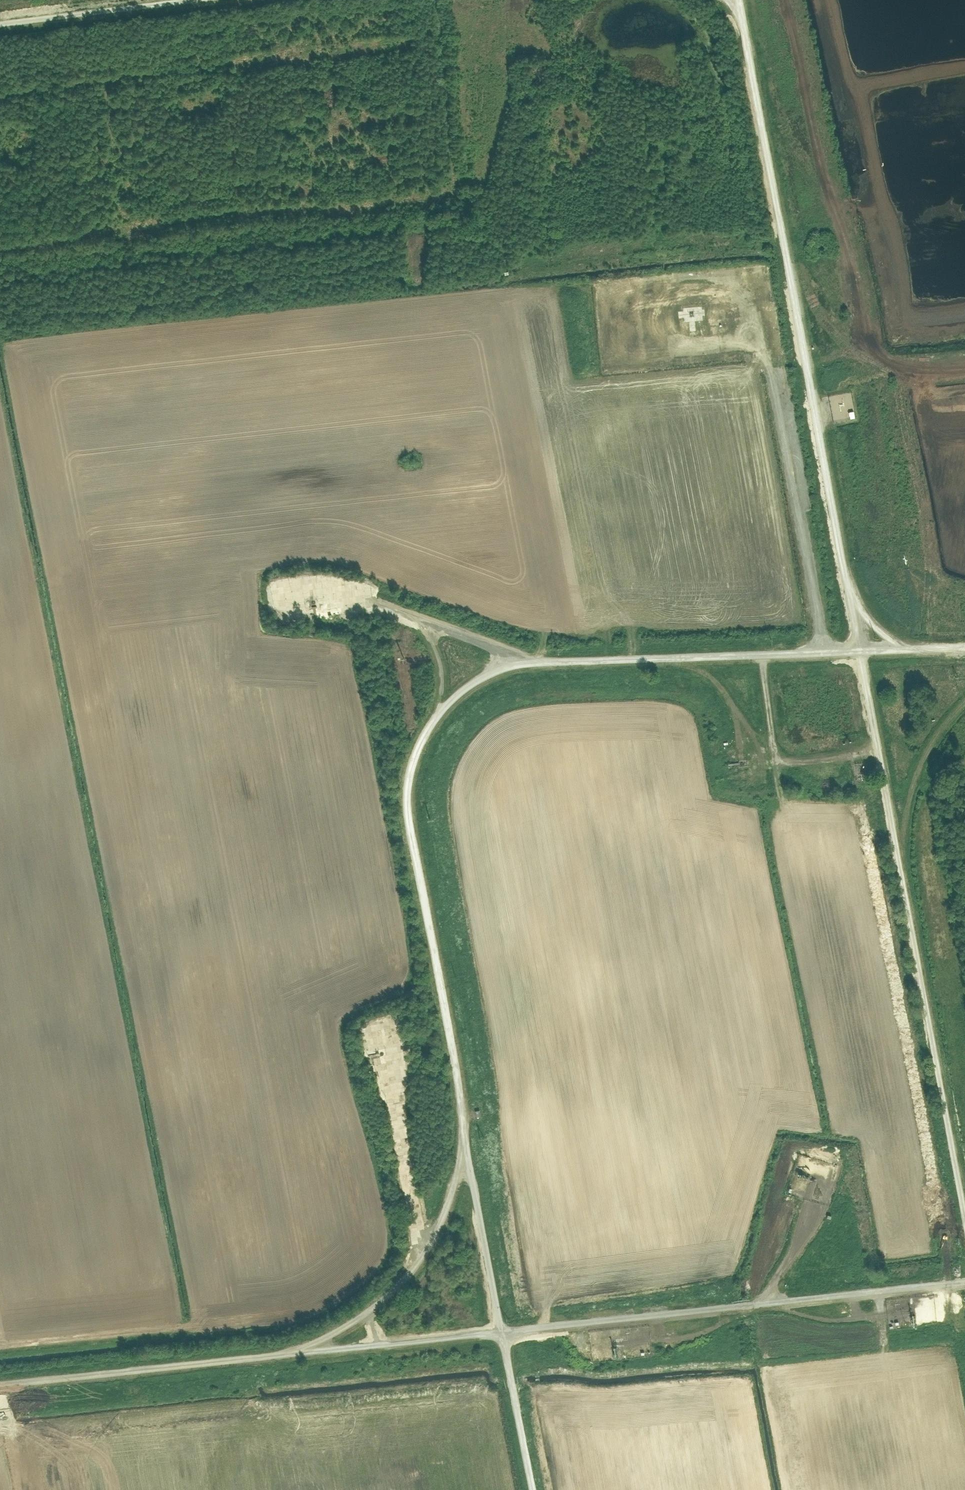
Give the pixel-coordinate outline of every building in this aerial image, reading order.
[(769,309),(770,333),(777,332),(776,309),(769,309)] [(643,335),(647,335),(647,324),(638,324),(638,330),(643,330),(643,335)]
